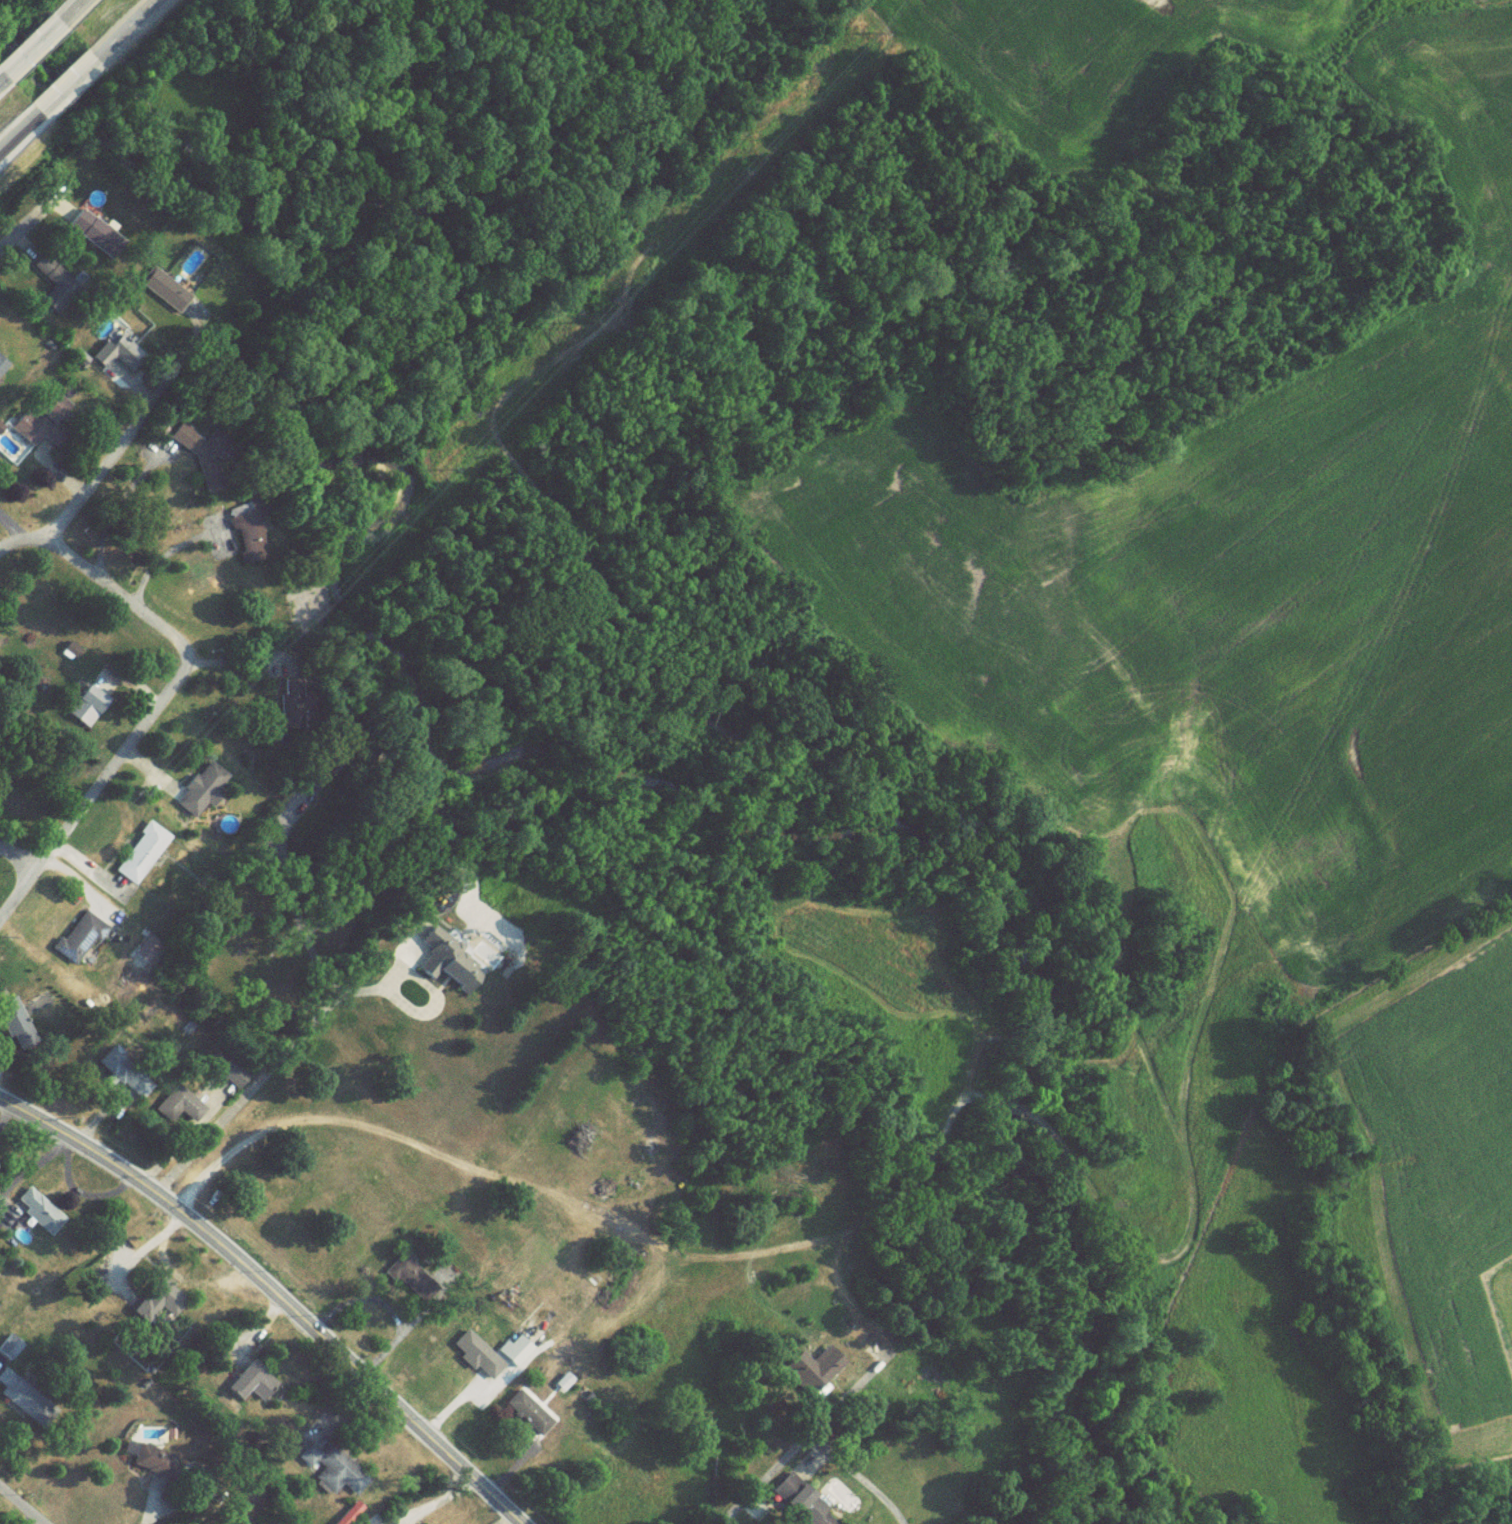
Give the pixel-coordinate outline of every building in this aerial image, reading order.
[(66,231),(106,264),(121,247),(80,214),(66,231)] [(141,292),(173,319),(187,302),(155,275),(141,292)] [(229,521),(238,557),(264,551),(254,515),(229,521)] [(192,825),(227,784),(204,765),(170,806),(192,825)] [(169,843),(148,827),(112,875),(133,891),(169,843)] [(105,932),(82,914),(49,955),(72,973),(105,932)] [(246,1083),(227,1068),(195,1107),(174,1089),(152,1115),(169,1129),(178,1118),(201,1136),(246,1083)] [(139,1107),(153,1092),(134,1073),(120,1087),(139,1107)] [(27,1209),(15,1199),(26,1187),(62,1218),(45,1238),(20,1216),(27,1209)] [(186,1300),(171,1317),(156,1304),(145,1316),(134,1306),(159,1277),(186,1300)] [(8,1360),(0,1353),(0,1340),(6,1333),(20,1345),(8,1360)] [(490,1386),(505,1371),(468,1335),(450,1353),(471,1374),(475,1371),(490,1386)] [(247,1390),(240,1398),(226,1386),(249,1360),(277,1384),(261,1402),(247,1390)] [(37,1425),(0,1396),(0,1392),(3,1388),(0,1386),(0,1369),(2,1366),(52,1407),(37,1425)] [(537,1444),(554,1427),(521,1394),(504,1411),(537,1444)] [(321,1468),(314,1461),(309,1467),(293,1454),(306,1440),(321,1454),(330,1444),(368,1478),(352,1496),(339,1484),(330,1494),(312,1478),(321,1468)] [(134,1443),(171,1455),(164,1477),(127,1465),(134,1443)] [(362,1509),(348,1523),(332,1523),(354,1501),(362,1509)]
